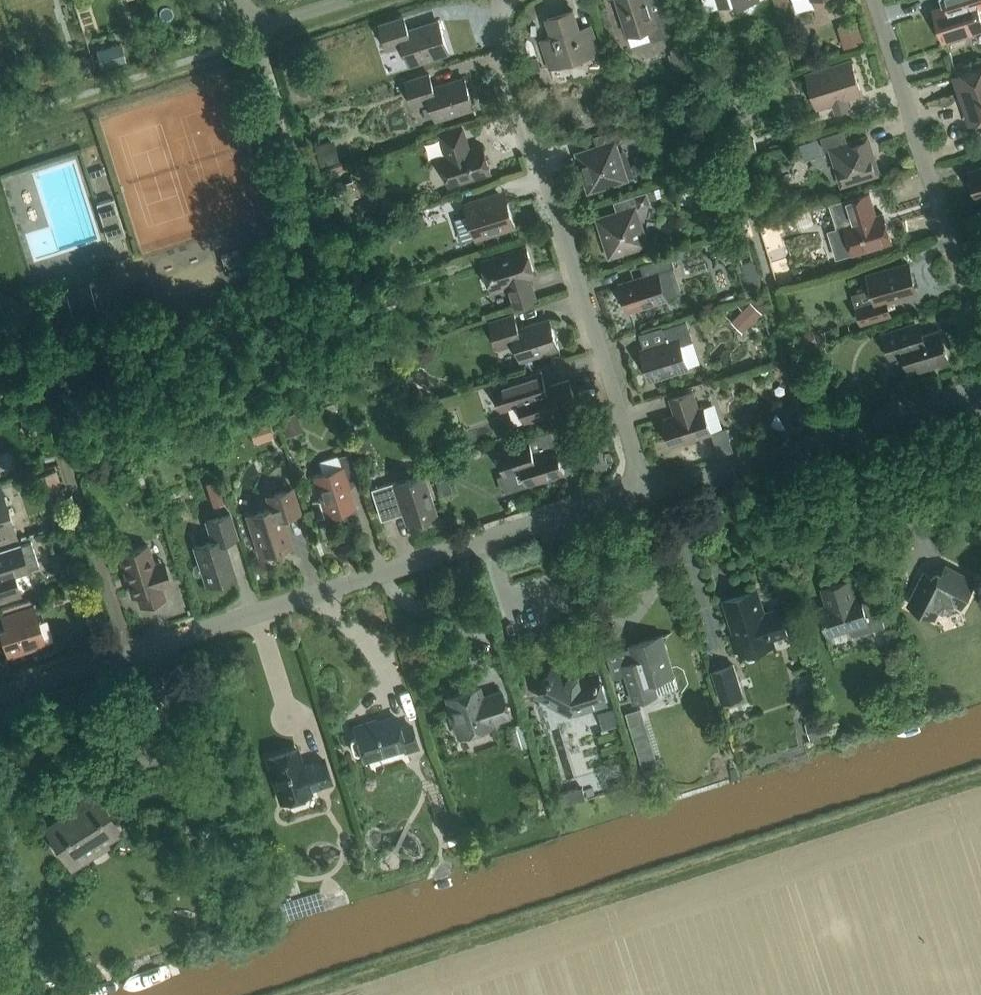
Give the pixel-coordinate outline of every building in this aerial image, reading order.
[(672,35),(664,12),(653,16),(648,0),(616,0),(627,35),(648,29),(652,41),(672,35)] [(719,7),(737,2),(738,6),(750,12),(756,0),(758,0),(717,0),(719,7)] [(936,10),(945,41),(980,29),(980,20),(977,9),(980,8),(980,0),(945,0),(947,6),(936,10)] [(542,43),(551,70),(601,54),(594,32),(581,36),(574,12),(548,20),(554,39),(542,43)] [(403,18),(380,25),(387,50),(399,46),(405,49),(410,65),(448,52),(438,22),(408,32),(403,18)] [(121,44),(94,51),(99,69),(126,62),(121,44)] [(851,61),(807,75),(818,108),(833,103),(836,112),(848,108),(845,99),(861,94),(851,61)] [(952,75),(968,126),(980,122),(980,66),(952,75)] [(429,75),(405,82),(413,107),(426,103),(431,106),(436,120),(474,108),(464,79),(433,89),(429,75)] [(626,125),(613,129),(617,142),(630,138),(626,125)] [(462,129),(441,136),(448,157),(441,159),(450,186),(490,173),(482,146),(469,150),(462,129)] [(419,148),(432,145),(428,130),(415,133),(419,148)] [(840,188),(881,175),(869,134),(846,141),(843,131),(820,138),(824,151),(828,150),(840,188)] [(757,152),(754,141),(737,146),(740,156),(757,152)] [(590,190),(624,179),(613,144),(579,155),(590,190)] [(968,172),(977,199),(980,198),(980,168),(968,172)] [(646,190),(634,194),(638,208),(650,204),(646,190)] [(853,255),(891,243),(882,214),(876,216),(869,194),(844,201),(851,224),(844,226),(853,255)] [(475,240),(515,227),(508,203),(497,207),(493,195),(464,204),(467,214),(454,218),(462,241),(475,237),(475,240)] [(645,244),(634,209),(599,220),(611,255),(645,244)] [(773,262),(787,258),(780,237),(766,241),(773,262)] [(794,268),(819,260),(814,245),(789,253),(794,268)] [(515,305),(536,299),(529,278),(535,276),(526,248),(482,261),(491,290),(508,285),(515,305)] [(644,277),(620,285),(628,312),(666,300),(658,273),(674,268),(671,256),(640,266),(644,277)] [(908,265),(869,276),(873,289),(854,294),(862,323),(889,315),(885,301),(916,292),(908,265)] [(86,285),(62,292),(72,322),(96,315),(86,285)] [(558,349),(549,320),(518,330),(514,316),(490,324),(497,348),(510,344),(516,347),(520,361),(558,349)] [(667,342),(640,350),(650,381),(689,369),(681,345),(693,341),(687,320),(662,328),(667,342)] [(910,327),(882,337),(890,361),(903,357),(909,374),(947,362),(938,333),(919,339),(919,337),(915,335),(913,336),(910,327)] [(526,423),(536,420),(577,407),(568,381),(546,388),(541,373),(494,387),(501,411),(520,405),(526,423)] [(676,415),(663,420),(671,446),(711,434),(703,407),(698,408),(693,392),(669,399),(673,412),(675,411),(676,415)] [(526,486),(564,474),(556,447),(533,454),(529,443),(497,453),(504,476),(521,471),(526,486)] [(346,481),(360,476),(352,452),(339,456),(343,467),(313,476),(320,500),(312,502),(312,503),(313,503),(318,519),(326,517),(355,508),(346,481)] [(404,523),(437,513),(424,474),(396,484),(396,482),(371,490),(380,517),(400,510),(404,523)] [(12,526),(0,488),(0,489),(0,546),(17,541),(12,526)] [(282,517),(299,512),(292,489),(266,497),(270,508),(247,516),(260,556),(291,546),(282,517)] [(224,542),(237,538),(229,514),(205,521),(211,539),(209,542),(193,547),(199,564),(196,565),(194,567),(193,569),(194,572),(195,575),(197,576),(200,576),(202,576),(206,586),(235,576),(224,542)] [(27,571),(39,567),(31,542),(0,552),(0,601),(19,595),(13,575),(27,571)] [(161,587),(170,584),(165,569),(155,572),(147,546),(119,555),(132,596),(137,595),(140,606),(164,599),(161,587)] [(924,570),(905,606),(935,622),(942,608),(943,608),(951,606),(951,605),(962,611),(978,581),(944,563),(940,570),(939,569),(932,572),(931,574),(924,570)] [(850,634),(854,636),(868,632),(885,627),(878,605),(864,609),(860,595),(855,597),(849,580),(814,591),(828,635),(849,629),(850,634)] [(763,616),(760,606),(756,593),(726,603),(735,634),(729,636),(734,654),(741,652),(741,653),(755,649),(758,651),(767,648),(769,645),(772,644),(770,639),(785,634),(777,611),(763,616)] [(45,644),(33,607),(1,617),(5,629),(0,630),(0,643),(3,643),(7,656),(45,644)] [(635,662),(622,666),(633,702),(658,694),(658,693),(677,687),(661,637),(630,646),(635,662)] [(743,696),(733,665),(710,673),(720,703),(743,696)] [(578,678),(578,677),(570,676),(569,677),(552,668),(546,679),(545,680),(544,680),(542,684),(542,686),(536,698),(570,716),(607,704),(603,692),(604,691),(603,686),(601,685),(597,673),(578,678)] [(478,688),(447,698),(450,709),(447,712),(450,721),(454,723),(459,736),(490,726),(489,723),(509,716),(501,692),(481,698),(478,688)] [(120,751),(158,739),(145,698),(107,710),(120,751)] [(794,715),(798,728),(814,723),(810,710),(794,715)] [(421,749),(413,724),(401,727),(398,715),(377,721),(376,718),(351,726),(355,739),(351,740),(350,742),(354,753),(356,755),(360,754),(363,765),(403,752),(404,755),(421,749)] [(333,784),(324,756),(303,762),(298,747),(264,757),(279,805),(313,794),(312,790),(333,784)] [(104,845),(123,832),(93,783),(50,810),(55,819),(43,826),(71,871),(107,849),(104,845)]
